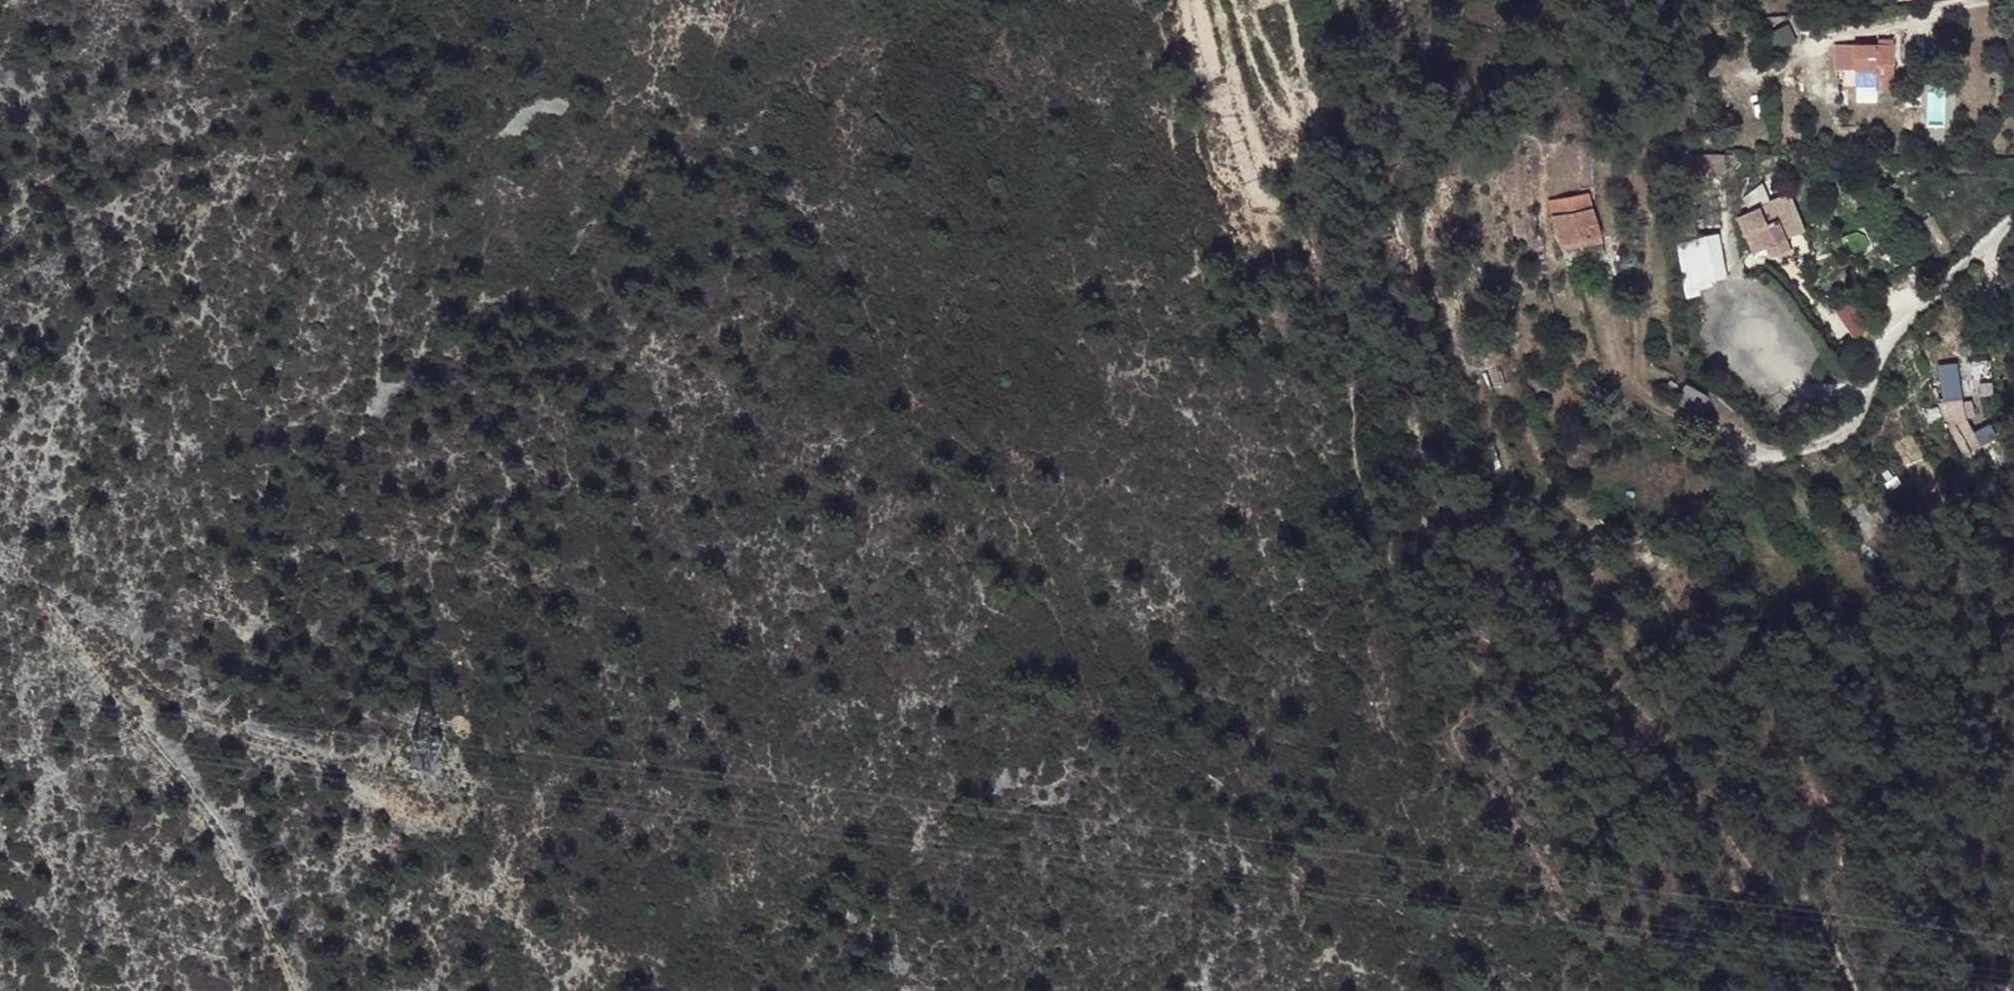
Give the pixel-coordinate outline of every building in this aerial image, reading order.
[(1875,56),(1877,36),(1856,39),(1856,58),(1875,56)] [(1897,55),(1898,36),(1877,36),(1875,56),(1897,55)] [(1769,212),(1764,197),(1752,202),(1757,215),(1769,212)] [(1603,236),(1594,205),(1556,214),(1564,244),(1603,236)] [(1775,231),(1769,212),(1757,215),(1749,220),(1758,240),(1775,231)] [(1730,283),(1720,234),(1677,243),(1687,292),(1730,283)] [(1963,370),(1968,406),(1989,403),(1984,367),(1963,370)] [(1933,373),(1941,410),(1956,411),(1951,370),(1933,373)] [(1692,398),(1691,382),(1678,385),(1679,399),(1692,398)] [(1675,753),(1666,747),(1662,754),(1670,759),(1675,753)]
